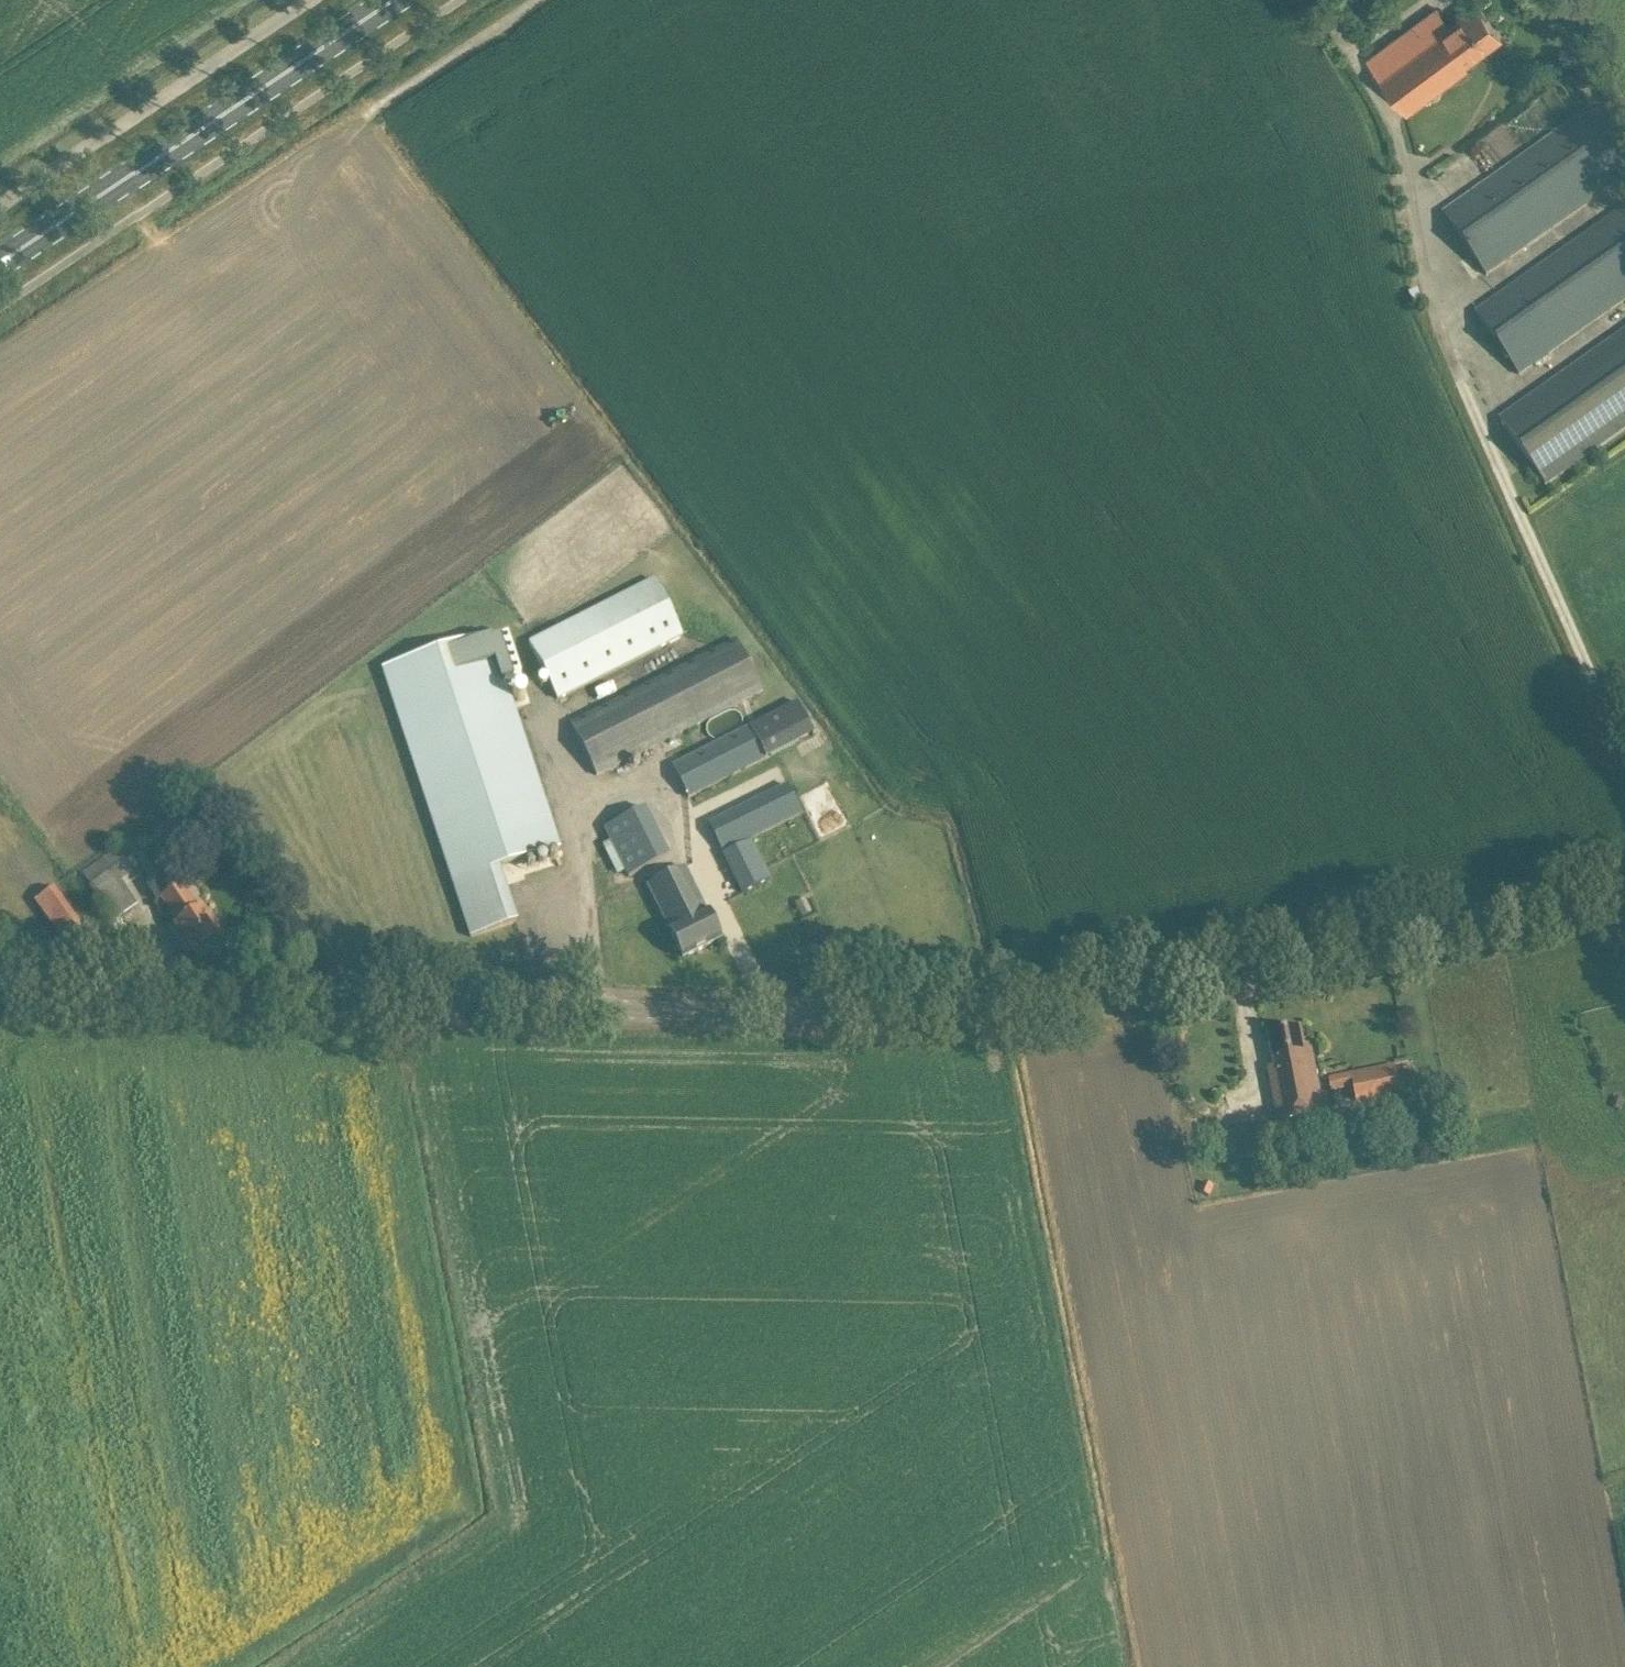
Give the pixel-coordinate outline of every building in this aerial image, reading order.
[(1431,12),(1418,22),(1457,75),(1467,67),(1465,64),(1500,38),(1502,37),(1479,6),(1477,7),(1451,26),(1437,7),(1431,12)] [(1418,22),(1368,59),(1408,112),(1457,75),(1418,22)] [(1487,275),(1624,178),(1624,151),(1594,108),(1444,214),(1487,275)] [(1458,166),(1443,173),(1450,188),(1465,181),(1458,166)] [(1519,375),(1624,301),(1624,209),(1476,314),(1519,375)] [(1547,485),(1624,430),(1624,329),(1500,419),(1547,485)] [(528,644),(557,699),(682,636),(653,580),(528,644)] [(383,672),(451,880),(559,845),(490,637),(383,672)] [(570,725),(596,776),(762,691),(736,640),(570,725)] [(673,765),(689,796),(790,746),(775,714),(673,765)] [(669,856),(645,808),(604,829),(629,877),(669,856)] [(723,817),(708,824),(722,854),(737,847),(723,817)] [(722,854),(721,855),(741,895),(771,879),(752,839),(737,847),(722,854)] [(81,874),(114,921),(137,904),(121,881),(135,872),(118,847),(81,874)] [(683,959),(721,940),(706,910),(704,911),(683,869),(648,887),(669,929),(668,929),(683,959)] [(194,956),(221,937),(201,908),(197,911),(171,871),(147,887),(157,901),(161,899),(177,924),(174,926),(194,956)] [(34,902),(67,947),(86,933),(53,888),(34,902)] [(1280,1119),(1324,1111),(1311,1046),(1304,1047),(1300,1029),(1270,1035),(1276,1067),(1270,1068),(1280,1119)] [(1350,1077),(1356,1104),(1399,1094),(1399,1093),(1417,1089),(1412,1069),(1395,1073),(1394,1068),(1350,1077)]
